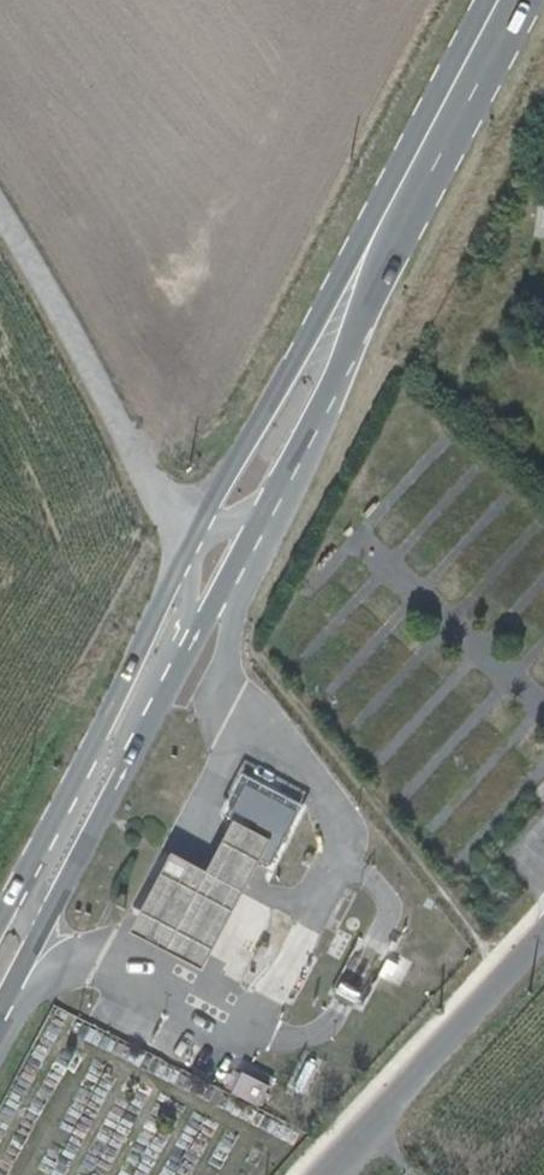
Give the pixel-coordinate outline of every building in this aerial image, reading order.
[(223,843),(258,861),(271,868),(302,809),(245,780),(229,813),(236,817),(223,843)] [(173,854),(159,880),(132,931),(141,936),(203,968),(258,861),(223,843),(208,872),(180,858),(173,854)] [(390,983),(414,937),(367,911),(342,957),(390,983)] [(232,1093),(259,1105),(268,1083),(241,1072),(232,1093)]
